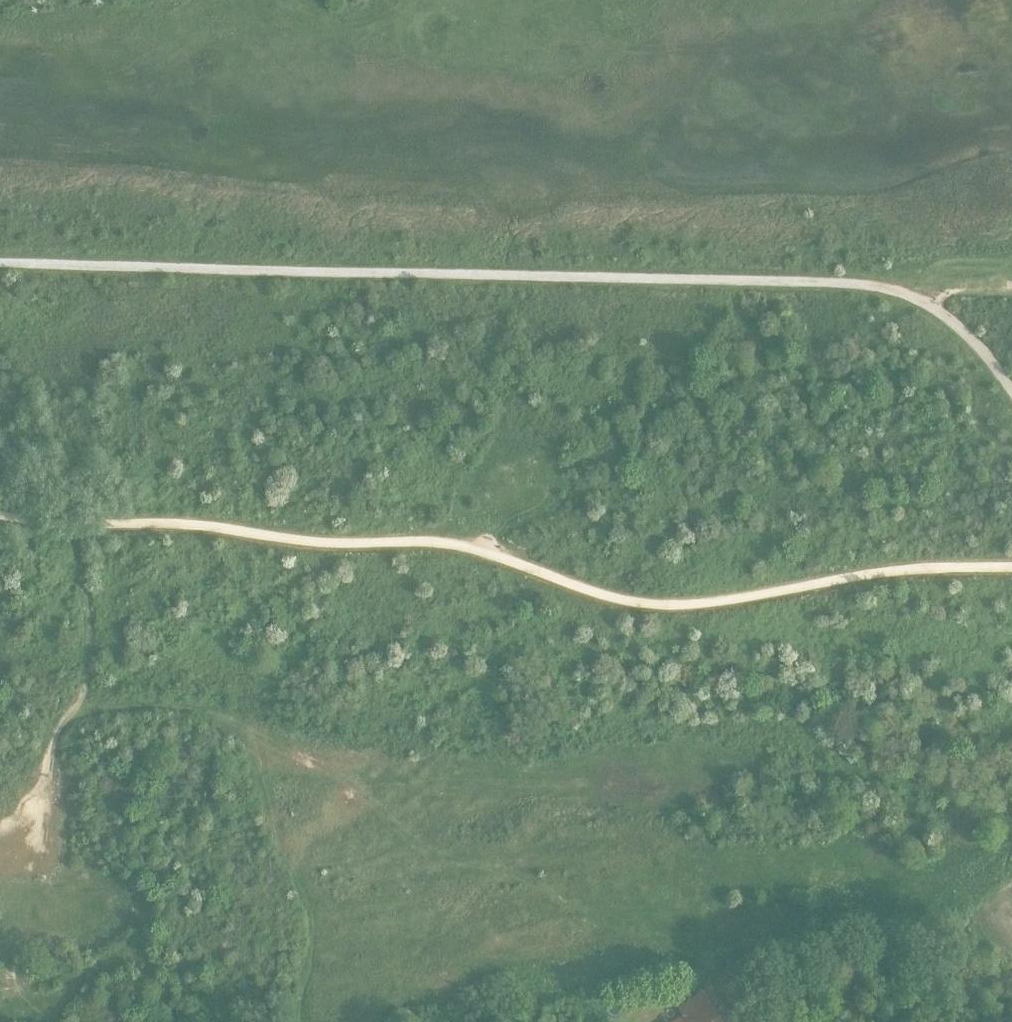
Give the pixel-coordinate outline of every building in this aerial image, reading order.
[(704,989),(677,1005),(688,1021),(726,1021),(704,989)] [(636,1015),(640,1021),(648,1021),(658,1016),(652,1005),(636,1015)]
